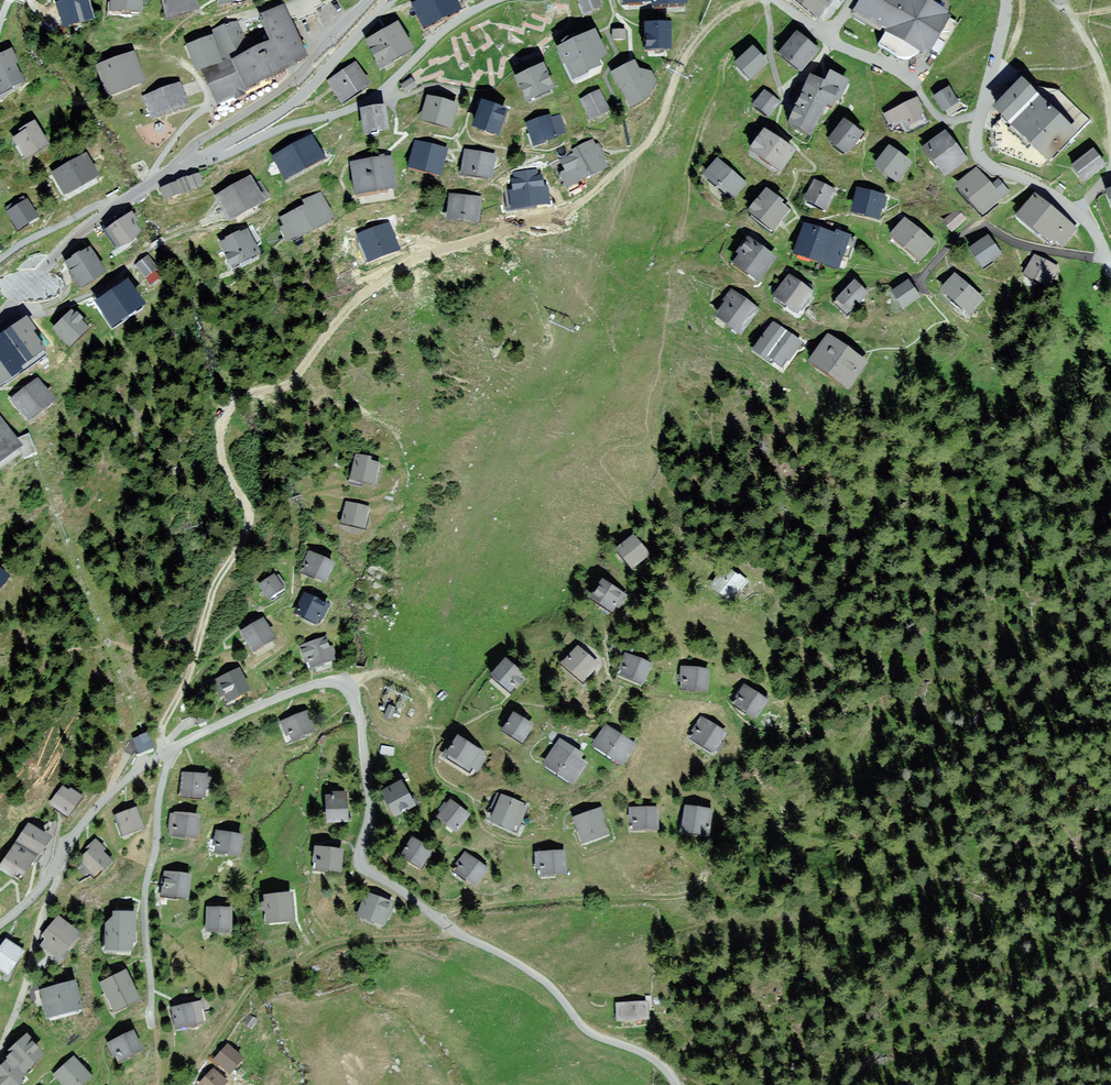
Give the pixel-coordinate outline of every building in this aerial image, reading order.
[(84,0),(78,0),(63,4),(69,23),(89,17),(84,0)] [(114,9),(122,9),(122,14),(130,15),(131,9),(139,10),(139,0),(114,0),(114,9)] [(193,0),(166,0),(169,15),(195,10),(193,0)] [(453,0),(429,0),(415,7),(425,26),(458,10),(453,0)] [(584,13),(600,7),(597,0),(579,0),(584,13)] [(818,16),(831,0),(798,0),(818,16)] [(854,18),(865,25),(868,20),(887,31),(878,46),(897,57),(902,59),(908,59),(913,58),(917,55),(920,51),(925,54),(935,37),(945,43),(956,25),(915,0),(864,0),(854,18)] [(190,48),(198,68),(200,67),(205,79),(210,77),(222,103),(235,95),(237,99),(244,95),(242,92),(270,77),(271,79),(276,77),(275,75),(285,70),(293,66),(291,62),(296,60),(296,61),(298,60),(297,59),(302,57),(303,58),(305,57),(304,55),(303,56),(299,47),(300,47),(300,46),(299,46),(295,38),(296,38),(295,37),(291,29),(292,29),(291,28),(290,28),(282,10),(261,19),(273,45),(253,54),(245,37),(237,21),(225,24),(206,32),(209,41),(190,48)] [(398,27),(397,28),(393,21),(386,27),(389,32),(386,34),(383,31),(375,37),(376,39),(369,44),(374,52),(374,51),(382,65),(409,50),(402,37),(403,36),(398,27)] [(659,25),(652,25),(652,29),(648,29),(648,49),(655,49),(655,52),(664,52),(663,49),(669,48),(668,29),(672,29),(672,23),(659,23),(659,25)] [(624,31),(613,31),(613,39),(624,39),(624,31)] [(564,64),(568,65),(574,78),(593,69),(596,67),(596,66),(595,62),(594,60),(603,56),(602,53),(593,36),(580,42),(577,38),(571,39),(566,41),(562,45),(564,50),(561,52),(563,56),(561,57),(564,64)] [(801,69),(815,52),(819,48),(809,39),(805,43),(797,36),(783,54),(801,69)] [(765,64),(759,58),(761,56),(754,49),(752,51),(739,64),(751,77),(765,64)] [(1,90),(20,81),(12,64),(16,63),(12,54),(8,55),(8,54),(0,58),(0,88),(1,90)] [(131,58),(113,64),(110,58),(100,62),(102,68),(101,69),(106,81),(110,80),(114,91),(140,81),(131,58)] [(623,71),(617,74),(614,75),(618,83),(622,84),(632,104),(647,96),(653,83),(649,74),(637,72),(633,74),(629,65),(624,65),(621,69),(623,71)] [(368,88),(366,84),(354,67),(330,83),(332,85),(330,86),(331,88),(332,89),(337,86),(344,98),(356,91),(358,95),(368,88)] [(551,88),(548,82),(542,69),(518,81),(524,93),(527,100),(551,88)] [(790,124),(795,126),(807,131),(811,121),(813,122),(817,113),(820,114),(824,106),(829,108),(833,99),(834,97),(837,99),(840,94),(846,82),(831,75),(825,86),(821,84),(817,91),(808,87),(799,105),(799,106),(790,124)] [(405,84),(403,86),(406,91),(408,90),(414,86),(411,81),(405,84)] [(186,105),(181,93),(184,92),(181,85),(179,86),(146,99),(153,117),(186,105)] [(1021,85),(1019,87),(997,110),(1004,116),(1013,125),(1010,128),(1008,130),(1014,136),(1016,134),(1024,141),(1022,143),(1028,148),(1033,144),(1048,158),(1057,149),(1060,152),(1090,120),(1058,90),(1033,86),(1029,92),(1021,85)] [(949,89),(935,98),(943,110),(957,101),(949,89)] [(779,102),(765,92),(755,105),(768,115),(779,102)] [(606,109),(598,93),(583,101),(591,117),(606,109)] [(454,106),(429,99),(424,119),(449,126),(454,106)] [(924,112),(917,99),(912,102),(912,101),(891,112),(885,115),(889,124),(893,122),(894,126),(900,123),(904,129),(907,131),(911,128),(911,129),(922,123),(921,120),(921,119),(918,115),(924,112)] [(504,113),(503,113),(504,110),(500,108),(499,112),(483,106),(475,127),(497,134),(504,113)] [(386,130),(383,110),(363,113),(366,133),(386,130)] [(544,120),(542,116),(532,119),(533,123),(528,125),(535,143),(555,137),(548,118),(544,120)] [(846,154),(859,137),(862,139),(865,135),(853,125),(850,129),(844,123),(830,141),(846,154)] [(15,142),(17,146),(15,147),(22,159),(27,155),(45,144),(33,125),(21,131),(24,136),(15,142)] [(764,134),(754,149),(752,152),(760,157),(761,155),(774,163),(771,166),(781,172),(793,154),(764,134)] [(963,159),(944,135),(926,149),(946,173),(963,159)] [(321,158),(310,139),(275,159),(286,178),(321,158)] [(573,148),(559,156),(562,161),(573,183),(590,175),(589,174),(604,166),(600,158),(603,157),(598,147),(595,149),(591,142),(584,146),(583,143),(573,148)] [(438,173),(438,170),(443,151),(419,145),(413,167),(429,171),(438,173)] [(907,166),(905,162),(889,150),(878,166),(889,174),(889,173),(897,179),(907,166)] [(1105,165),(1093,151),(1073,167),(1084,182),(1105,165)] [(492,158),(468,153),(464,173),(478,176),(479,173),(489,175),(492,158)] [(388,159),(378,161),(377,155),(364,157),(365,163),(354,164),(359,193),(393,188),(388,159)] [(84,159),(73,166),(72,163),(64,168),(65,170),(56,175),(65,190),(64,190),(65,192),(67,191),(66,190),(83,181),(84,182),(85,181),(84,180),(93,176),(95,175),(94,174),(93,174),(84,159)] [(744,184),(718,162),(707,175),(717,184),(716,185),(721,189),(722,188),(732,197),(744,184)] [(991,188),(976,171),(959,185),(983,212),(1000,198),(1007,192),(998,182),(991,188)] [(201,185),(198,176),(178,183),(182,192),(201,185)] [(260,181),(254,184),(251,180),(223,196),(225,198),(219,201),(231,221),(270,199),(260,181)] [(825,208),(832,192),(834,189),(822,184),(821,187),(815,184),(808,200),(825,208)] [(937,190),(931,186),(928,191),(934,195),(937,190)] [(768,192),(759,204),(757,202),(753,208),(755,209),(752,213),(772,228),(785,211),(776,205),(779,201),(768,192)] [(886,199),(881,198),(860,192),(855,211),(876,216),(878,208),(883,209),(886,199)] [(321,195),(305,202),(296,207),(299,212),(284,219),(292,237),(305,233),(318,227),(317,224),(332,217),(321,195)] [(35,217),(26,203),(23,198),(7,208),(10,213),(19,227),(35,217)] [(477,201),(453,198),(451,217),(475,220),(477,201)] [(1048,239),(1050,237),(1054,241),(1063,246),(1075,231),(1063,221),(1035,198),(1021,216),(1048,239)] [(943,222),(952,231),(965,219),(957,210),(943,222)] [(134,220),(129,213),(115,222),(113,228),(109,231),(119,246),(134,236),(129,228),(132,226),(133,223),(134,220)] [(932,245),(904,222),(893,236),(904,244),(901,248),(908,253),(910,250),(920,258),(932,245)] [(138,233),(132,226),(129,228),(134,236),(138,233)] [(837,266),(840,256),(848,258),(854,240),(837,234),(835,239),(807,229),(799,253),(837,266)] [(234,236),(227,239),(228,243),(223,245),(234,266),(247,259),(251,263),(258,259),(256,255),(257,254),(254,249),(260,243),(256,235),(249,239),(246,234),(236,239),(234,236)] [(987,239),(972,249),(983,265),(998,255),(987,239)] [(772,259),(749,242),(741,253),(744,255),(737,264),(757,279),(772,259)] [(90,254),(89,252),(69,265),(82,286),(102,273),(99,269),(90,254)] [(93,252),(90,254),(99,269),(103,267),(93,252)] [(148,257),(136,265),(146,278),(158,269),(148,257)] [(1044,263),(1036,259),(1033,264),(1030,268),(1027,274),(1047,284),(1055,269),(1050,266),(1044,263)] [(980,300),(955,277),(944,290),(953,298),(959,304),(969,312),(980,300)] [(141,307),(127,285),(123,279),(94,297),(99,304),(113,326),(141,307)] [(801,287),(790,279),(778,295),(789,303),(787,306),(795,312),(798,308),(801,310),(808,301),(805,299),(809,293),(801,287)] [(805,282),(801,287),(809,293),(813,288),(805,282)] [(867,294),(854,282),(837,300),(847,309),(855,300),(859,305),(864,300),(862,298),(867,294)] [(918,297),(908,282),(893,293),(894,293),(899,289),(909,303),(903,307),(903,308),(918,297)] [(909,303),(899,289),(894,293),(903,307),(909,303)] [(740,299),(733,294),(728,301),(729,302),(720,316),(720,317),(740,331),(754,310),(740,300),(740,299)] [(959,304),(953,298),(951,302),(957,307),(959,304)] [(74,318),(72,315),(57,329),(60,332),(57,334),(67,345),(84,329),(78,322),(81,320),(76,316),(74,318)] [(26,320),(18,325),(17,323),(8,330),(9,330),(0,337),(0,382),(1,383),(2,382),(4,386),(46,356),(33,338),(32,329),(26,320)] [(796,342),(774,327),(757,350),(769,358),(771,356),(781,363),(785,358),(788,360),(794,352),(791,349),(796,342)] [(864,364),(828,339),(814,359),(812,362),(815,364),(815,363),(828,372),(828,373),(832,376),(832,375),(845,384),(845,385),(848,387),(850,384),(850,383),(864,364)] [(51,401),(36,383),(15,400),(29,418),(51,401)] [(18,447),(0,422),(0,460),(18,447)] [(24,459),(34,455),(37,454),(29,433),(16,438),(21,450),(24,459)] [(374,460),(359,457),(354,477),(363,479),(362,482),(372,485),(375,483),(376,477),(374,476),(376,465),(373,464),(374,460)] [(367,509),(348,504),(346,512),(342,511),(340,520),(363,525),(367,509)] [(646,554),(634,539),(621,549),(633,564),(646,554)] [(332,564),(309,553),(304,564),(308,566),(305,571),(324,580),(332,564)] [(747,582),(740,576),(738,579),(733,575),(736,572),(730,567),(727,570),(725,569),(713,585),(727,596),(732,590),(738,594),(747,582)] [(281,590),(273,577),(260,585),(269,598),(281,590)] [(625,596),(604,583),(594,598),(612,609),(615,604),(618,607),(625,596)] [(328,607),(305,596),(297,611),(316,621),(319,616),(322,618),(328,607)] [(262,623),(245,633),(254,649),(271,639),(262,623)] [(326,641),(301,650),(305,662),(309,660),(311,666),(331,659),(331,658),(336,656),(333,647),(328,648),(326,641)] [(595,663),(578,649),(566,663),(584,678),(587,681),(594,673),(591,670),(592,669),(591,668),(595,663)] [(643,662),(626,655),(620,668),(624,669),(623,673),(642,681),(649,665),(650,665),(652,661),(644,658),(643,662)] [(525,678),(506,662),(494,675),(510,689),(514,685),(517,688),(525,678)] [(707,672),(678,668),(676,678),(681,679),(681,681),(685,681),(684,687),(705,689),(707,672)] [(239,673),(216,684),(221,695),(225,694),(227,698),(246,689),(239,673)] [(765,701),(744,687),(737,697),(741,700),(738,704),(755,716),(765,701)] [(396,709),(389,705),(384,716),(391,719),(396,709)] [(312,730),(305,714),(282,723),(286,734),(283,735),(285,740),(287,744),(294,742),(292,738),(312,730)] [(531,725),(514,715),(505,729),(522,740),(531,725)] [(724,733),(701,719),(693,731),(697,733),(694,738),(713,750),(714,749),(719,752),(723,745),(718,742),(724,733)] [(629,737),(607,722),(603,727),(607,729),(596,745),(621,762),(632,746),(626,741),(629,737)] [(144,736),(134,739),(136,743),(132,744),(134,749),(136,755),(146,751),(147,753),(154,751),(147,735),(144,736)] [(475,749),(458,739),(456,743),(452,741),(443,755),(447,757),(446,758),(470,773),(473,768),(477,770),(486,756),(478,751),(477,752),(475,749)] [(581,756),(557,740),(553,745),(557,748),(547,764),(572,781),(583,765),(578,761),(581,756)] [(394,748),(382,746),(381,752),(393,754),(394,748)] [(192,772),(185,771),(183,794),(201,796),(202,787),(206,787),(207,779),(203,779),(203,777),(192,776),(192,772)] [(400,784),(396,785),(389,789),(391,793),(386,795),(397,814),(417,803),(414,797),(409,799),(400,784)] [(79,796),(62,789),(52,803),(57,807),(66,814),(79,796)] [(334,798),(329,798),(330,820),(351,820),(350,813),(346,813),(345,793),(334,794),(334,798)] [(528,809),(503,798),(504,797),(498,794),(492,808),(497,810),(493,819),(511,827),(513,823),(521,826),(528,809)] [(466,815),(447,800),(439,811),(441,816),(456,828),(458,829),(459,827),(457,826),(466,815)] [(53,813),(57,807),(52,803),(50,801),(45,808),(53,813)] [(702,810),(687,808),(686,813),(681,813),(680,819),(685,820),(684,830),(706,833),(707,830),(709,830),(709,826),(707,826),(710,811),(709,811),(710,806),(703,805),(702,810)] [(656,809),(630,809),(630,821),(635,822),(635,827),(656,827),(656,809)] [(140,826),(135,810),(116,817),(122,833),(140,826)] [(601,810),(576,819),(583,839),(605,832),(600,819),(604,818),(601,810)] [(36,816),(28,828),(40,835),(45,828),(45,829),(49,824),(36,816)] [(197,819),(174,816),(174,821),(173,828),(175,828),(174,833),(195,836),(197,819)] [(40,835),(28,828),(2,868),(11,874),(15,868),(22,872),(29,863),(26,861),(28,858),(31,859),(33,861),(47,840),(40,835)] [(241,837),(218,833),(216,840),(215,845),(218,845),(217,850),(237,854),(241,837)] [(430,850),(413,840),(410,845),(404,854),(421,865),(430,850)] [(104,849),(96,841),(88,850),(90,852),(75,866),(87,878),(93,872),(99,866),(102,870),(110,862),(101,852),(104,849)] [(341,852),(316,849),(315,860),(319,860),(318,867),(338,869),(341,852)] [(562,853),(536,854),(536,857),(533,857),(533,868),(542,867),(542,873),(563,872),(562,853)] [(485,869),(465,854),(457,864),(460,866),(457,869),(458,870),(458,871),(475,883),(485,869)] [(18,879),(22,872),(15,868),(11,874),(18,879)] [(180,878),(162,876),(162,880),(161,882),(162,882),(165,882),(164,893),(186,896),(188,879),(180,878)] [(372,898),(368,896),(361,915),(382,923),(389,904),(385,903),(382,902),(384,897),(374,894),(372,898)] [(289,895),(266,897),(267,904),(263,904),(264,910),(268,909),(269,919),(291,917),(289,895)] [(211,909),(208,909),(208,929),(215,929),(215,930),(229,930),(229,909),(221,909),(221,904),(211,904),(211,909)] [(71,921),(63,914),(58,921),(66,927),(71,921)] [(130,932),(130,915),(115,915),(115,917),(108,924),(107,947),(130,948),(130,941),(134,941),(134,933),(130,932)] [(58,921),(45,937),(48,939),(49,940),(51,942),(46,948),(54,955),(56,957),(62,950),(62,949),(69,941),(75,934),(66,927),(58,921)] [(45,937),(42,933),(39,942),(43,945),(48,939),(45,937)] [(72,943),(69,941),(62,949),(65,951),(72,943)] [(5,942),(5,943),(0,949),(0,966),(6,971),(15,959),(16,950),(5,942)] [(62,950),(56,957),(54,955),(51,958),(59,965),(68,954),(65,951),(65,952),(62,950)] [(136,998),(124,973),(116,977),(115,975),(110,977),(111,980),(103,983),(114,1008),(136,998)] [(31,987),(29,992),(31,1000),(35,999),(37,1005),(45,1003),(47,1012),(50,1011),(52,1019),(66,1015),(65,1012),(80,1009),(73,985),(59,988),(58,985),(46,989),(45,984),(31,987)] [(648,1002),(616,1004),(617,1020),(648,1019),(648,1002)] [(201,1003),(174,1009),(177,1025),(205,1020),(201,1003)] [(256,1020),(250,1016),(244,1023),(251,1027),(256,1020)] [(139,1049),(132,1033),(113,1042),(115,1047),(111,1049),(114,1055),(118,1054),(120,1058),(139,1049)] [(10,1060),(0,1070),(0,1084),(16,1084),(19,1082),(19,1081),(25,1075),(23,1073),(31,1066),(29,1065),(40,1055),(39,1054),(37,1047),(35,1047),(26,1038),(11,1051),(13,1054),(8,1058),(10,1060)] [(242,1059),(228,1046),(215,1060),(230,1073),(242,1059)] [(73,1060),(56,1075),(65,1084),(78,1084),(88,1076),(73,1060)] [(210,1068),(205,1073),(208,1075),(199,1084),(229,1084),(226,1082),(229,1079),(226,1076),(223,1080),(210,1068)]
